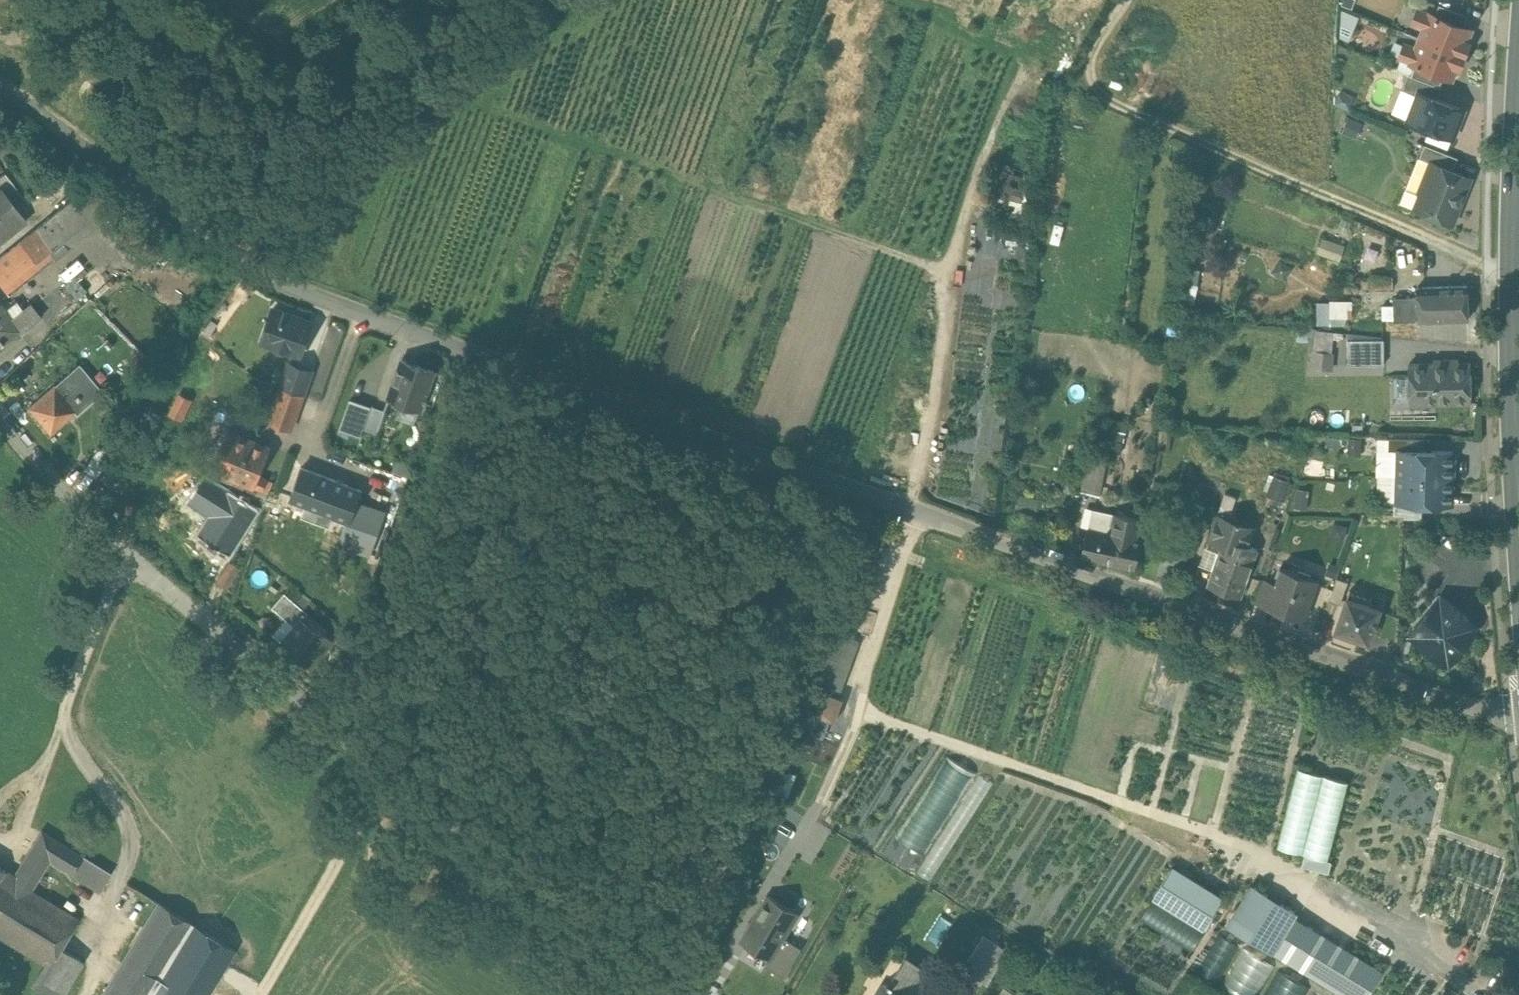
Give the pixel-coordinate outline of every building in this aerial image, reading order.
[(1468,15),(1439,3),(1435,15),(1463,26),(1468,15)] [(1435,15),(1431,13),(1430,13),(1420,9),(1414,23),(1425,27),(1421,37),(1464,54),(1469,42),(1466,41),(1471,29),(1463,26),(1435,15)] [(1464,54),(1421,37),(1417,47),(1406,43),(1401,57),(1416,63),(1444,74),(1452,77),(1456,65),(1459,66),(1464,54)] [(1444,74),(1416,63),(1412,74),(1440,85),(1444,74)] [(1412,74),(1408,73),(1402,88),(1418,94),(1420,90),(1437,97),(1442,86),(1440,85),(1412,74)] [(1437,97),(1420,90),(1418,94),(1408,119),(1452,136),(1458,123),(1456,119),(1461,107),(1437,97)] [(1458,156),(1425,143),(1420,157),(1434,163),(1434,162),(1453,169),(1458,156)] [(1453,169),(1434,162),(1434,163),(1428,177),(1423,179),(1420,187),(1422,192),(1416,207),(1452,221),(1462,195),(1459,194),(1467,175),(1453,169)] [(1004,198),(1025,198),(1026,175),(1004,175),(1004,198)] [(0,256),(0,284),(8,294),(111,214),(90,187),(0,256)] [(0,192),(0,240),(27,219),(3,189),(0,192)] [(1342,258),(1346,242),(1323,237),(1319,252),(1342,258)] [(1397,273),(1374,274),(1375,286),(1397,285),(1397,273)] [(1470,282),(1421,284),(1421,294),(1398,295),(1398,298),(1398,321),(1470,319),(1470,282)] [(1398,298),(1384,298),(1384,321),(1398,321),(1398,298)] [(1318,300),(1319,314),(1353,313),(1353,299),(1318,300)] [(18,329),(21,333),(41,317),(30,302),(10,317),(0,304),(0,343),(18,329)] [(313,322),(273,308),(262,339),(302,353),(313,322)] [(1334,366),(1335,329),(1316,329),(1315,366),(1334,366)] [(1386,362),(1385,336),(1349,337),(1350,363),(1386,362)] [(434,370),(403,359),(389,397),(421,408),(434,370)] [(290,362),(282,384),(304,392),(312,370),(290,362)] [(1469,363),(1411,363),(1411,376),(1381,376),(1381,386),(1381,402),(1469,401),(1469,363)] [(79,364),(54,385),(29,406),(50,432),(75,411),(77,413),(103,392),(79,364)] [(1381,386),(1381,376),(1372,376),(1372,386),(1381,386)] [(282,384),(269,418),(292,426),(304,392),(282,384)] [(182,392),(174,406),(185,412),(192,397),(182,392)] [(386,409),(372,404),(364,426),(378,431),(386,409)] [(270,445),(228,427),(213,463),(263,484),(267,475),(259,472),(270,445)] [(1425,438),(1389,437),(1389,450),(1399,450),(1399,449),(1425,450),(1425,438)] [(1087,459),(1082,490),(1098,494),(1100,494),(1107,450),(1103,449),(1089,447),(1087,459)] [(100,448),(85,469),(96,477),(111,456),(100,448)] [(1425,450),(1399,449),(1399,450),(1398,475),(1453,477),(1454,451),(1425,450)] [(203,475),(184,464),(176,476),(195,488),(203,475)] [(346,482),(304,465),(293,493),(308,499),(304,511),(331,521),(333,514),(346,482)] [(406,486),(368,471),(362,488),(399,502),(406,486)] [(1283,499),(1290,479),(1275,474),(1268,493),(1283,499)] [(1453,477),(1398,475),(1397,501),(1423,502),(1452,503),(1453,477)] [(256,509),(206,477),(192,499),(194,500),(194,499),(215,512),(202,532),(230,549),(256,509)] [(362,488),(346,482),(333,514),(339,516),(335,529),(343,532),(340,539),(381,553),(399,502),(362,488)] [(1225,492),(1218,514),(1229,518),(1236,496),(1225,492)] [(1423,502),(1397,501),(1395,500),(1394,513),(1405,514),(1405,517),(1422,517),(1423,502)] [(1140,517),(1095,505),(1090,526),(1088,526),(1082,550),(1136,563),(1142,538),(1135,536),(1140,517)] [(1229,518),(1218,514),(1209,537),(1223,542),(1208,583),(1241,595),(1258,548),(1247,544),(1254,527),(1229,518)] [(231,561),(218,581),(228,588),(241,568),(231,561)] [(1318,579),(1282,567),(1277,582),(1269,604),(1305,617),(1318,579)] [(1264,577),(1256,600),(1269,604),(1277,582),(1264,577)] [(1349,581),(1337,577),(1330,598),(1341,603),(1349,581)] [(1412,583),(1402,582),(1401,600),(1410,601),(1412,583)] [(334,636),(306,613),(308,610),(285,590),(273,604),(297,625),(284,640),(311,663),(334,636)] [(1372,597),(1350,590),(1336,628),(1368,639),(1380,607),(1369,603),(1372,597)] [(1478,625),(1440,595),(1411,633),(1449,662),(1478,625)] [(842,697),(860,639),(836,632),(812,713),(839,721),(846,699),(842,697)] [(916,873),(933,882),(992,782),(946,755),(897,839),(926,856),(916,873)] [(1349,781),(1298,768),(1277,845),(1328,859),(1349,781)] [(31,889),(50,859),(100,891),(111,873),(42,830),(14,874),(14,875),(0,899),(0,936),(47,965),(59,946),(77,918),(31,889)] [(0,867),(0,899),(14,875),(5,869),(0,867)] [(1223,899),(1172,867),(1151,899),(1202,931),(1223,899)] [(1295,910),(1254,885),(1229,925),(1270,951),(1295,910)] [(770,892),(742,935),(771,954),(767,961),(783,971),(802,942),(785,932),(799,911),(770,892)] [(103,994),(147,994),(191,923),(159,903),(103,994)] [(1343,994),(1366,994),(1381,970),(1295,917),(1273,952),(1343,994)] [(147,994),(207,994),(216,980),(235,950),(191,923),(147,994)] [(983,935),(965,965),(989,979),(1007,950),(983,935)] [(47,965),(34,986),(43,992),(42,994),(59,994),(81,959),(59,946),(47,965)] [(882,994),(918,994),(928,979),(902,963),(882,994)] [(1263,994),(1297,994),(1304,981),(1276,968),(1263,994)] [(1246,977),(1247,970),(1233,969),(1231,991),(1259,994),(1261,978),(1246,977)]
